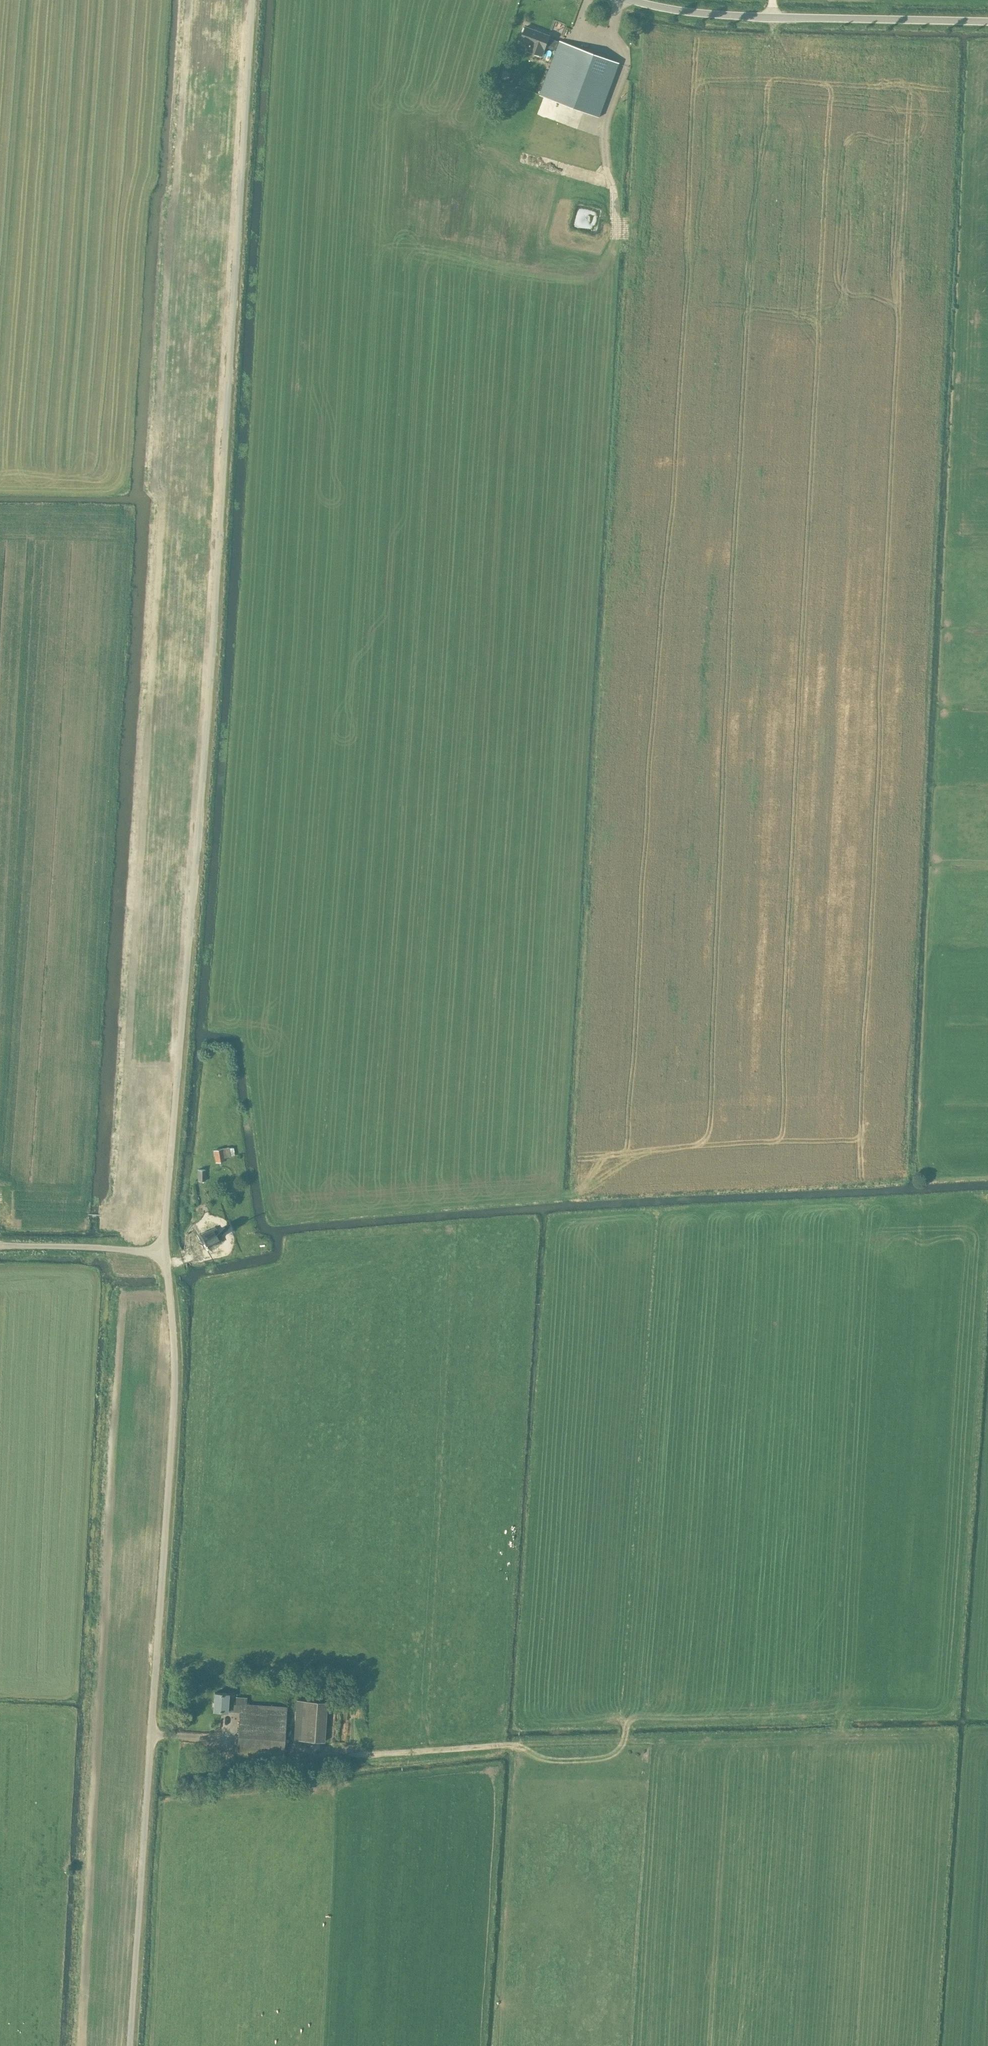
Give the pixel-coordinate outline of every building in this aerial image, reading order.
[(526,26),(521,40),(530,43),(527,50),(542,55),(546,47),(556,50),(539,95),(600,117),(620,63),(559,40),(559,41),(550,38),(550,36),(526,26)] [(223,1148),(213,1150),(216,1162),(225,1160),(223,1148)] [(205,1169),(197,1169),(197,1180),(205,1181),(205,1169)] [(222,1242),(216,1227),(198,1234),(204,1249),(222,1242)] [(215,1693),(214,1710),(227,1710),(239,1712),(236,1756),(283,1759),(287,1706),(246,1703),(247,1697),(236,1696),(235,1704),(227,1703),(228,1694),(215,1693)] [(327,1701),(296,1699),(293,1739),(324,1742),(327,1701)]
